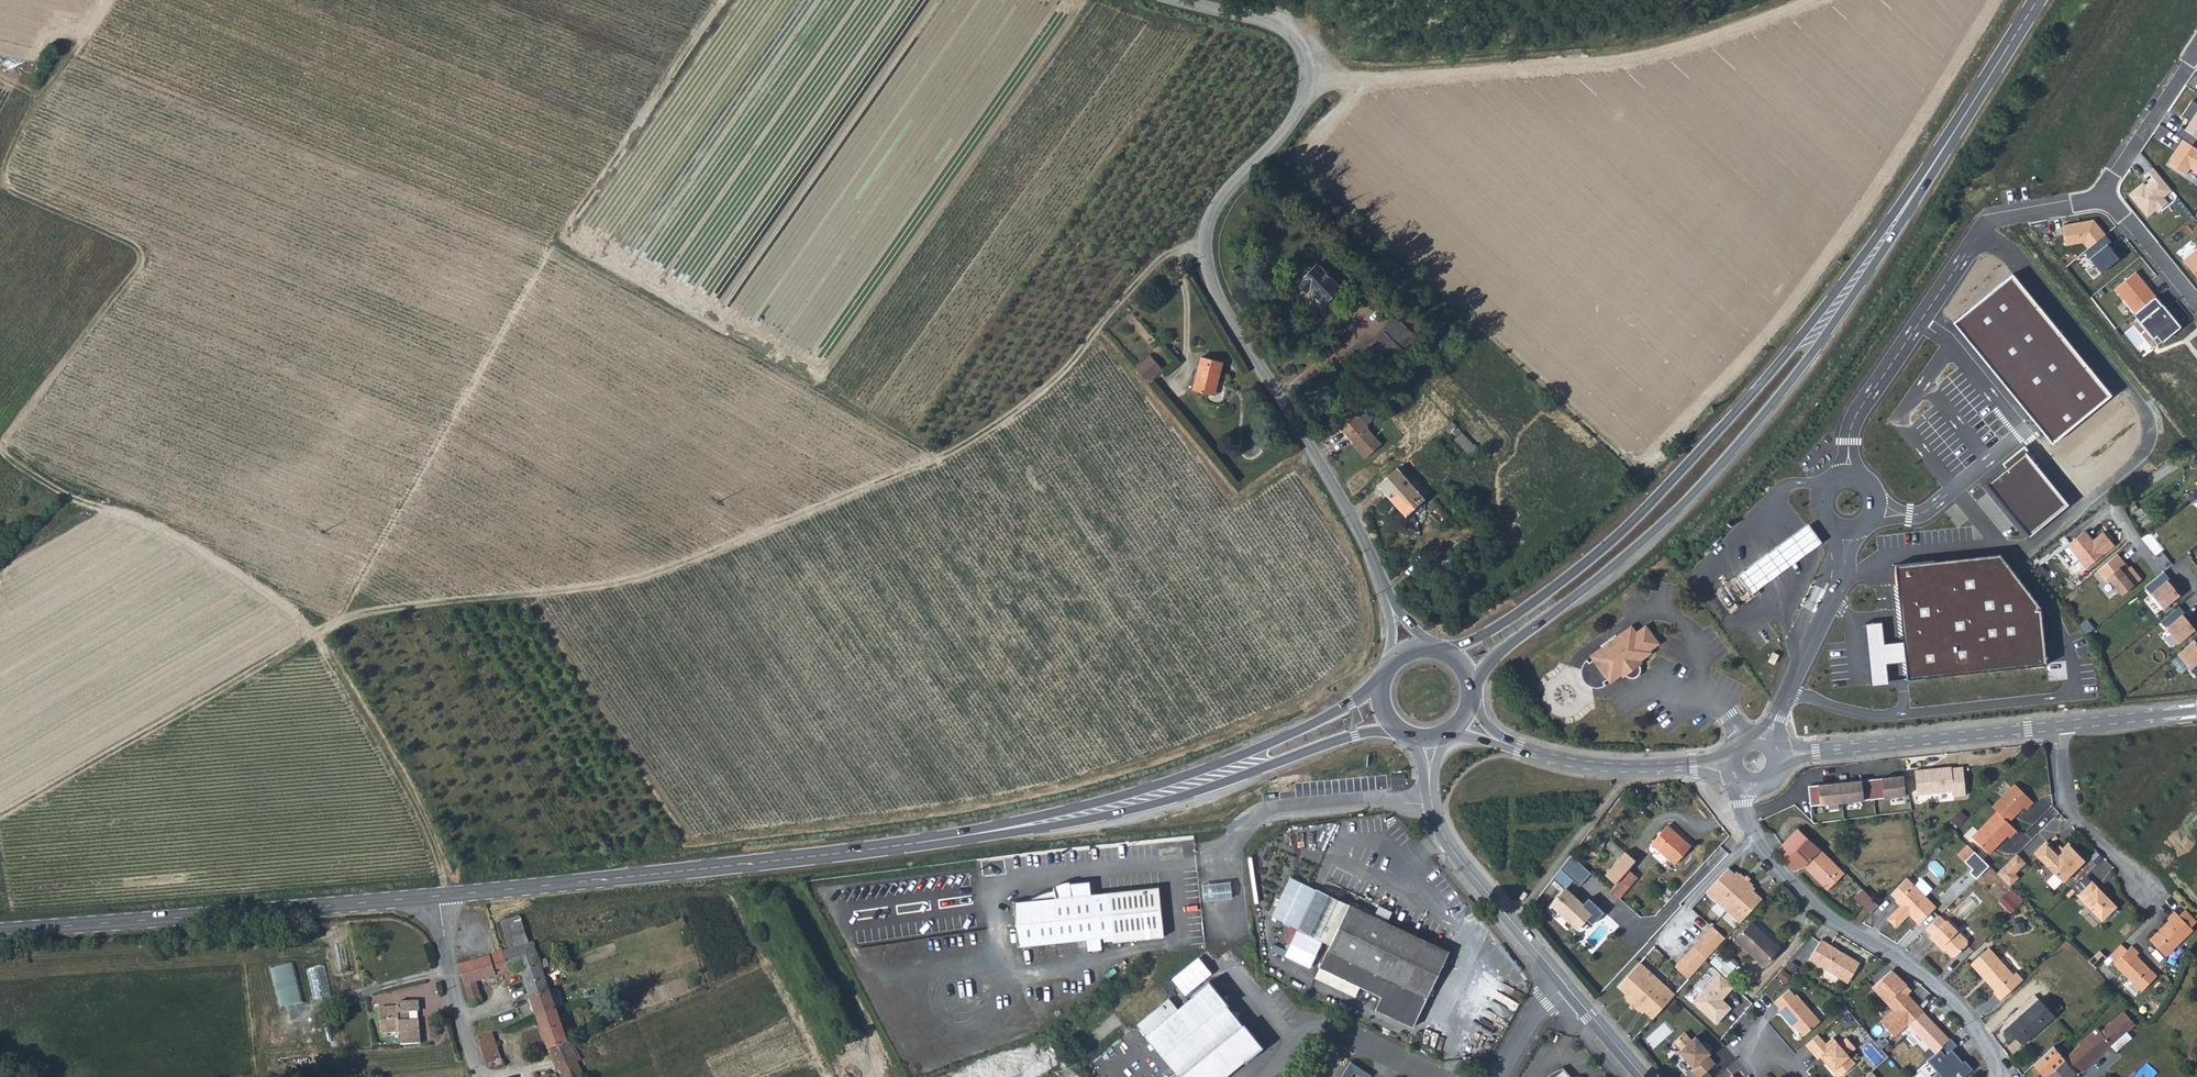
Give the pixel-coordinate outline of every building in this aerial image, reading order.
[(2196,138),(2196,104),(2193,101),(2183,115),(2192,121),(2185,130),(2196,138)] [(2183,141),(2167,162),(2186,177),(2193,170),(2196,173),(2196,150),(2183,141)] [(2144,183),(2129,195),(2146,219),(2168,204),(2164,198),(2172,192),(2154,169),(2144,177),(2148,183),(2145,185),(2144,183)] [(2094,220),(2062,225),(2065,246),(2084,244),(2089,250),(2107,237),(2094,220)] [(2109,246),(2091,259),(2103,275),(2121,261),(2109,246)] [(2184,263),(2196,278),(2196,252),(2184,263)] [(1323,301),(1341,285),(1318,259),(1297,277),(1306,288),(1309,285),(1323,301)] [(2114,289),(2135,317),(2157,299),(2136,271),(2114,289)] [(1956,328),(2056,447),(2113,399),(2013,280),(1956,328)] [(2182,329),(2157,299),(2135,317),(2155,340),(2159,337),(2164,344),(2182,329)] [(1371,343),(1370,342),(1356,356),(1376,375),(1390,361),(1415,333),(1395,316),(1371,343)] [(1165,368),(1167,367),(1154,352),(1152,354),(1165,368)] [(1137,366),(1150,381),(1165,368),(1152,354),(1137,366)] [(1228,363),(1207,357),(1198,390),(1219,395),(1228,363)] [(1368,459),(1386,443),(1355,408),(1337,423),(1368,459)] [(1458,439),(1473,454),(1479,448),(1464,433),(1458,439)] [(2027,448),(1989,479),(2031,531),(2069,499),(2027,448)] [(1425,501),(1397,470),(1380,485),(1407,516),(1425,501)] [(1806,526),(1741,575),(1755,594),(1820,545),(1806,526)] [(2087,530),(2069,544),(2087,567),(2116,545),(2105,531),(2095,539),(2093,537),(2087,530)] [(2119,553),(2098,569),(2106,579),(2108,577),(2122,595),(2143,579),(2132,565),(2128,569),(2124,564),(2127,562),(2119,553)] [(2004,555),(1903,568),(1911,642),(1913,662),(1915,680),(2053,666),(2046,611),(2004,555)] [(2162,574),(2146,587),(2164,612),(2181,598),(2162,574)] [(2177,608),(2160,621),(2179,646),(2196,632),(2177,608)] [(1913,662),(1911,642),(1886,645),(1884,624),(1868,626),(1874,686),(1890,684),(1888,664),(1913,662)] [(1624,679),(1627,677),(1640,667),(1643,665),(1641,662),(1652,654),(1651,652),(1660,645),(1646,626),(1637,634),(1631,626),(1598,652),(1618,680),(1622,677),(1624,679)] [(2178,654),(2196,679),(2196,678),(2196,644),(2194,641),(2178,654)] [(1608,681),(1611,685),(1618,680),(1598,652),(1591,658),(1593,662),(1589,665),(1588,662),(1583,668),(1581,675),(1583,682),(1588,687),(1595,690),(1605,686),(1604,684),(1608,681)] [(1640,671),(1640,667),(1627,677),(1629,678),(1634,679),(1639,676),(1640,671)] [(1948,762),(1911,767),(1914,791),(1950,787),(1951,792),(1963,791),(1959,762),(1948,764),(1948,762)] [(1903,792),(1901,772),(1805,782),(1808,802),(1903,792)] [(2004,834),(2006,836),(2012,830),(2005,821),(2020,806),(2022,809),(2029,802),(2011,783),(1989,805),(1993,810),(1968,835),(1985,852),(2004,834)] [(1957,824),(1967,814),(1961,808),(1951,818),(1957,824)] [(1655,845),(1679,868),(1695,850),(1671,827),(1655,845)] [(1788,858),(1806,838),(1797,830),(1779,849),(1788,858)] [(1843,870),(1806,838),(1788,858),(1784,862),(1793,870),(1799,863),(1826,888),(1843,870)] [(2033,852),(2061,881),(2084,859),(2068,842),(2057,852),(2045,840),(2033,852)] [(1986,865),(1965,844),(1955,853),(1970,868),(1967,871),(1973,878),(1986,865)] [(2000,879),(2006,874),(2007,876),(2021,862),(2013,853),(1993,872),(2000,879)] [(1591,895),(1584,902),(1567,886),(1573,880),(1580,887),(1592,873),(1571,855),(1554,876),(1566,887),(1549,906),(1559,915),(1562,912),(1579,927),(1588,917),(1594,922),(1606,909),(1591,895)] [(1612,891),(1620,899),(1639,879),(1631,871),(1612,891)] [(1740,929),(1763,905),(1751,893),(1753,890),(1741,879),(1738,882),(1729,874),(1706,898),(1740,929)] [(2011,879),(2007,876),(2006,874),(2000,879),(2003,882),(2006,884),(2011,879)] [(1917,923),(1934,905),(1923,894),(1912,884),(1905,876),(1889,893),(1900,906),(1894,911),(1892,911),(1886,918),(1894,926),(1907,913),(1917,923)] [(1912,884),(1923,894),(1929,888),(1919,876),(1912,884)] [(1020,908),(1024,945),(1119,935),(1114,891),(1098,893),(1098,891),(1097,880),(1088,881),(1077,882),(1078,895),(1064,896),(1060,888),(1032,897),(1017,898),(1018,908),(1020,908)] [(2076,896),(2101,921),(2114,907),(2090,882),(2076,896)] [(1206,883),(1206,899),(1235,899),(1235,883),(1206,883)] [(1119,940),(1169,935),(1165,886),(1114,891),(1119,935),(1119,940)] [(1880,902),(1862,886),(1853,895),(1871,911),(1880,902)] [(1315,887),(1295,927),(1328,942),(1317,965),(1379,995),(1387,977),(1425,996),(1447,950),(1385,920),(1388,916),(1390,911),(1377,905),(1372,914),(1315,887)] [(2021,899),(2009,887),(1997,899),(2009,911),(2021,899)] [(1967,896),(1952,911),(1961,920),(1976,904),(1967,896)] [(2179,916),(2191,927),(2196,922),(2185,910),(2179,916)] [(2167,956),(2194,930),(2191,927),(2179,916),(2175,911),(2167,918),(2170,921),(2150,940),(2167,956)] [(498,920),(505,947),(499,949),(505,968),(516,964),(510,946),(526,942),(518,914),(498,920)] [(1937,945),(1939,943),(1942,945),(1956,930),(1946,919),(1944,920),(1938,914),(1924,928),(1931,934),(1929,936),(1937,945)] [(1742,942),(1769,967),(1784,950),(1757,925),(1742,942)] [(1956,930),(1942,945),(1944,947),(1943,948),(1949,954),(1953,955),(1965,943),(1965,938),(1956,930)] [(1726,945),(1713,933),(1676,974),(1689,986),(1726,945)] [(1811,959),(1849,982),(1862,962),(1823,938),(1811,959)] [(518,968),(538,963),(530,941),(526,942),(510,946),(516,964),(518,968)] [(2120,945),(2109,957),(2114,962),(2126,951),(2120,945)] [(2155,977),(2135,957),(2138,954),(2131,947),(2126,951),(2114,962),(2113,964),(2140,992),(2155,977)] [(1998,999),(2020,979),(2014,971),(2011,974),(1987,948),(1970,963),(1993,990),(1991,992),(1998,999)] [(457,963),(462,982),(473,978),(505,968),(499,949),(457,963)] [(1201,957),(1175,979),(1189,996),(1215,973),(1201,957)] [(283,1008),(307,1003),(299,963),(275,968),(283,1008)] [(518,968),(527,996),(546,989),(538,963),(518,968)] [(309,970),(318,1000),(334,995),(325,965),(309,970)] [(1653,1026),(1675,1001),(1640,969),(1618,994),(1629,1004),(1626,1007),(1639,1018),(1641,1015),(1653,1026)] [(1733,984),(1718,971),(1691,1001),(1716,1022),(1730,1006),(1721,998),(1721,994),(1725,990),(1727,992),(1733,984)] [(1952,1069),(1964,1057),(1957,1050),(1959,1048),(1902,990),(1907,986),(1891,971),(1872,987),(1892,1007),(1904,1020),(1899,1025),(1908,1035),(1913,1030),(1952,1069)] [(1373,1008),(1411,1026),(1425,996),(1387,977),(1379,995),(1373,1008)] [(466,1000),(478,996),(473,978),(462,982),(466,1000)] [(1191,998),(1227,1038),(1246,1060),(1262,1047),(1243,1022),(1241,1023),(1238,1019),(1241,1010),(1232,1011),(1228,1007),(1229,1005),(1210,981),(1191,995),(1192,996),(1191,998)] [(1736,1007),(1727,1017),(1735,1025),(1755,1004),(1738,987),(1727,999),(1736,1007)] [(1790,988),(1775,1000),(1780,1007),(1779,1008),(1793,1025),(1796,1023),(1799,1026),(1799,1029),(1804,1035),(1821,1020),(1797,993),(1795,994),(1790,988)] [(527,996),(532,1011),(551,1004),(546,989),(527,996)] [(379,1030),(397,1028),(399,1042),(417,1039),(415,1016),(406,1017),(405,1009),(416,1008),(414,996),(394,998),(395,1004),(376,1006),(379,1030)] [(1180,1076),(1223,1076),(1246,1060),(1227,1038),(1191,998),(1177,1008),(1170,998),(1137,1022),(1180,1076)] [(2009,1030),(2024,1045),(2053,1016),(2038,1001),(2009,1030)] [(545,1049),(564,1042),(564,1040),(551,1004),(532,1011),(545,1049)] [(1899,1025),(1904,1020),(1892,1007),(1886,1014),(1898,1026),(1899,1025)] [(2045,1058),(2057,1076),(2076,1076),(2110,1048),(2115,1054),(2131,1040),(2127,1033),(2135,1026),(2125,1010),(2106,1026),(2099,1018),(2077,1038),(2074,1034),(2045,1058)] [(474,1027),(476,1037),(489,1032),(486,1022),(474,1027)] [(1685,1030),(1674,1039),(1681,1047),(1679,1049),(1693,1066),(1690,1068),(1698,1076),(1715,1061),(1708,1053),(1710,1051),(1696,1034),(1692,1038),(1685,1030)] [(495,1049),(489,1032),(476,1037),(484,1067),(493,1063),(491,1055),(490,1051),(495,1049)] [(1806,1044),(1818,1058),(1820,1056),(1822,1054),(1834,1068),(1832,1070),(1839,1076),(1856,1062),(1848,1054),(1856,1047),(1846,1036),(1839,1043),(1833,1036),(1826,1042),(1818,1033),(1806,1044)] [(1822,1054),(1820,1056),(1832,1070),(1834,1068),(1822,1054)] [(2045,1058),(2043,1056),(2031,1068),(2036,1074),(2032,1076),(2057,1076),(2045,1058)] [(573,1061),(557,1070),(560,1076),(577,1076),(580,1076),(573,1061)] [(494,1069),(493,1063),(484,1067),(485,1072),(494,1069)] [(1559,1063),(1548,1067),(1542,1071),(1536,1076),(1571,1076),(1559,1063)]
